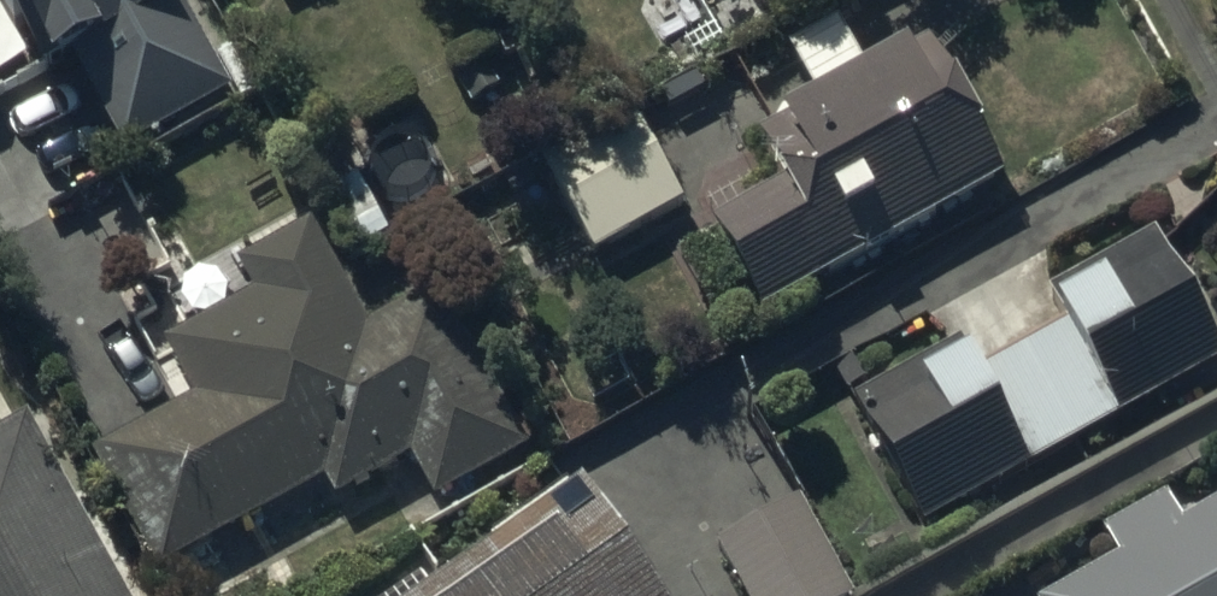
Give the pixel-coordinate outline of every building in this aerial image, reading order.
[(177,0),(0,0),(0,4),(43,77),(68,62),(118,147),(226,85),(177,0)] [(973,125),(932,52),(763,144),(783,179),(706,221),(752,305),(977,182),(952,137),(973,125)] [(675,202),(632,124),(543,172),(586,250),(675,202)] [(357,335),(297,230),(240,262),(255,288),(168,337),(198,390),(97,447),(158,554),(321,462),(329,477),(407,433),(435,482),(510,440),(428,295),(357,335)] [(1150,235),(1048,291),(1068,326),(1018,353),(1067,442),(1216,359),(1216,356),(1150,235)] [(1067,442),(1018,353),(970,379),(952,346),(852,401),(920,523),(1067,442)] [(25,420),(0,434),(0,595),(120,595),(25,420)] [(579,494),(433,595),(650,595),(579,494)] [(801,503),(720,548),(746,595),(852,595),(801,503)] [(1184,540),(1166,509),(1114,538),(1131,568),(1080,595),(1216,595),(1216,522),(1184,540)]
